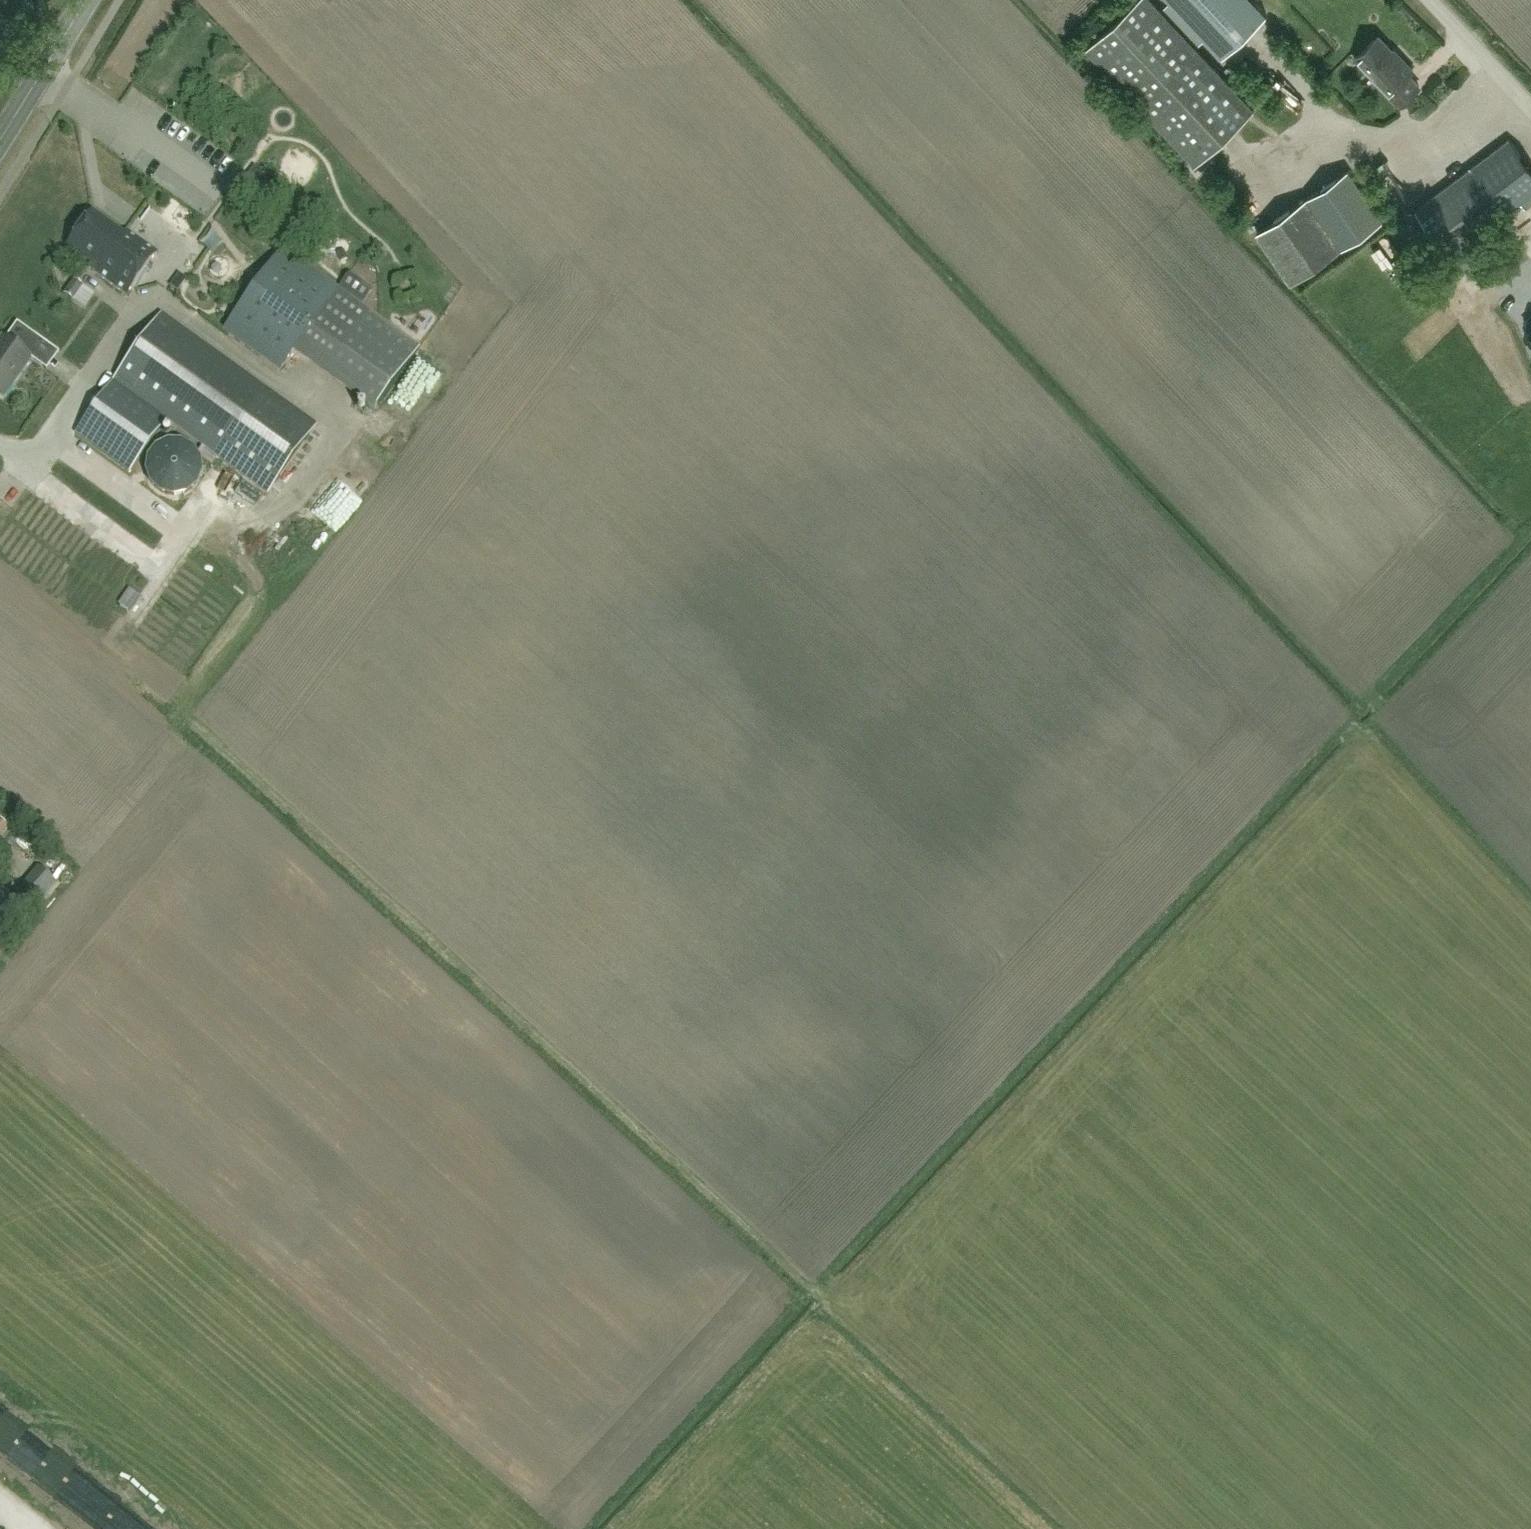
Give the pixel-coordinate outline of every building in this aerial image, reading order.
[(1153,0),(1136,0),(1086,46),(1196,163),(1255,108),(1153,0)] [(1267,14),(1254,0),(1171,0),(1165,7),(1199,44),(1206,37),(1223,55),(1267,14)] [(1401,104),(1420,86),(1408,74),(1413,70),(1401,57),(1400,58),(1378,36),(1356,57),(1401,104)] [(1530,195),(1530,166),(1510,139),(1417,209),(1464,271),(1486,255),(1474,238),(1530,195)] [(1291,281),(1382,219),(1381,217),(1348,168),(1257,230),(1291,281)] [(127,297),(158,255),(130,235),(127,239),(93,214),(69,248),(92,265),(89,269),(127,297)] [(229,337),(279,374),(340,290),(289,254),(229,337)] [(74,281),(63,295),(72,302),(83,289),(74,281)] [(316,428),(161,317),(76,436),(129,474),(167,421),(268,494),(316,428)] [(10,388),(31,359),(27,356),(39,340),(42,343),(41,343),(42,344),(43,343),(17,324),(5,340),(2,338),(0,341),(0,396),(2,398),(10,388)] [(33,516),(28,527),(40,533),(45,522),(33,516)] [(2,839),(12,827),(0,817),(0,837),(2,839)] [(38,866),(12,897),(32,913),(57,883),(38,866)]
